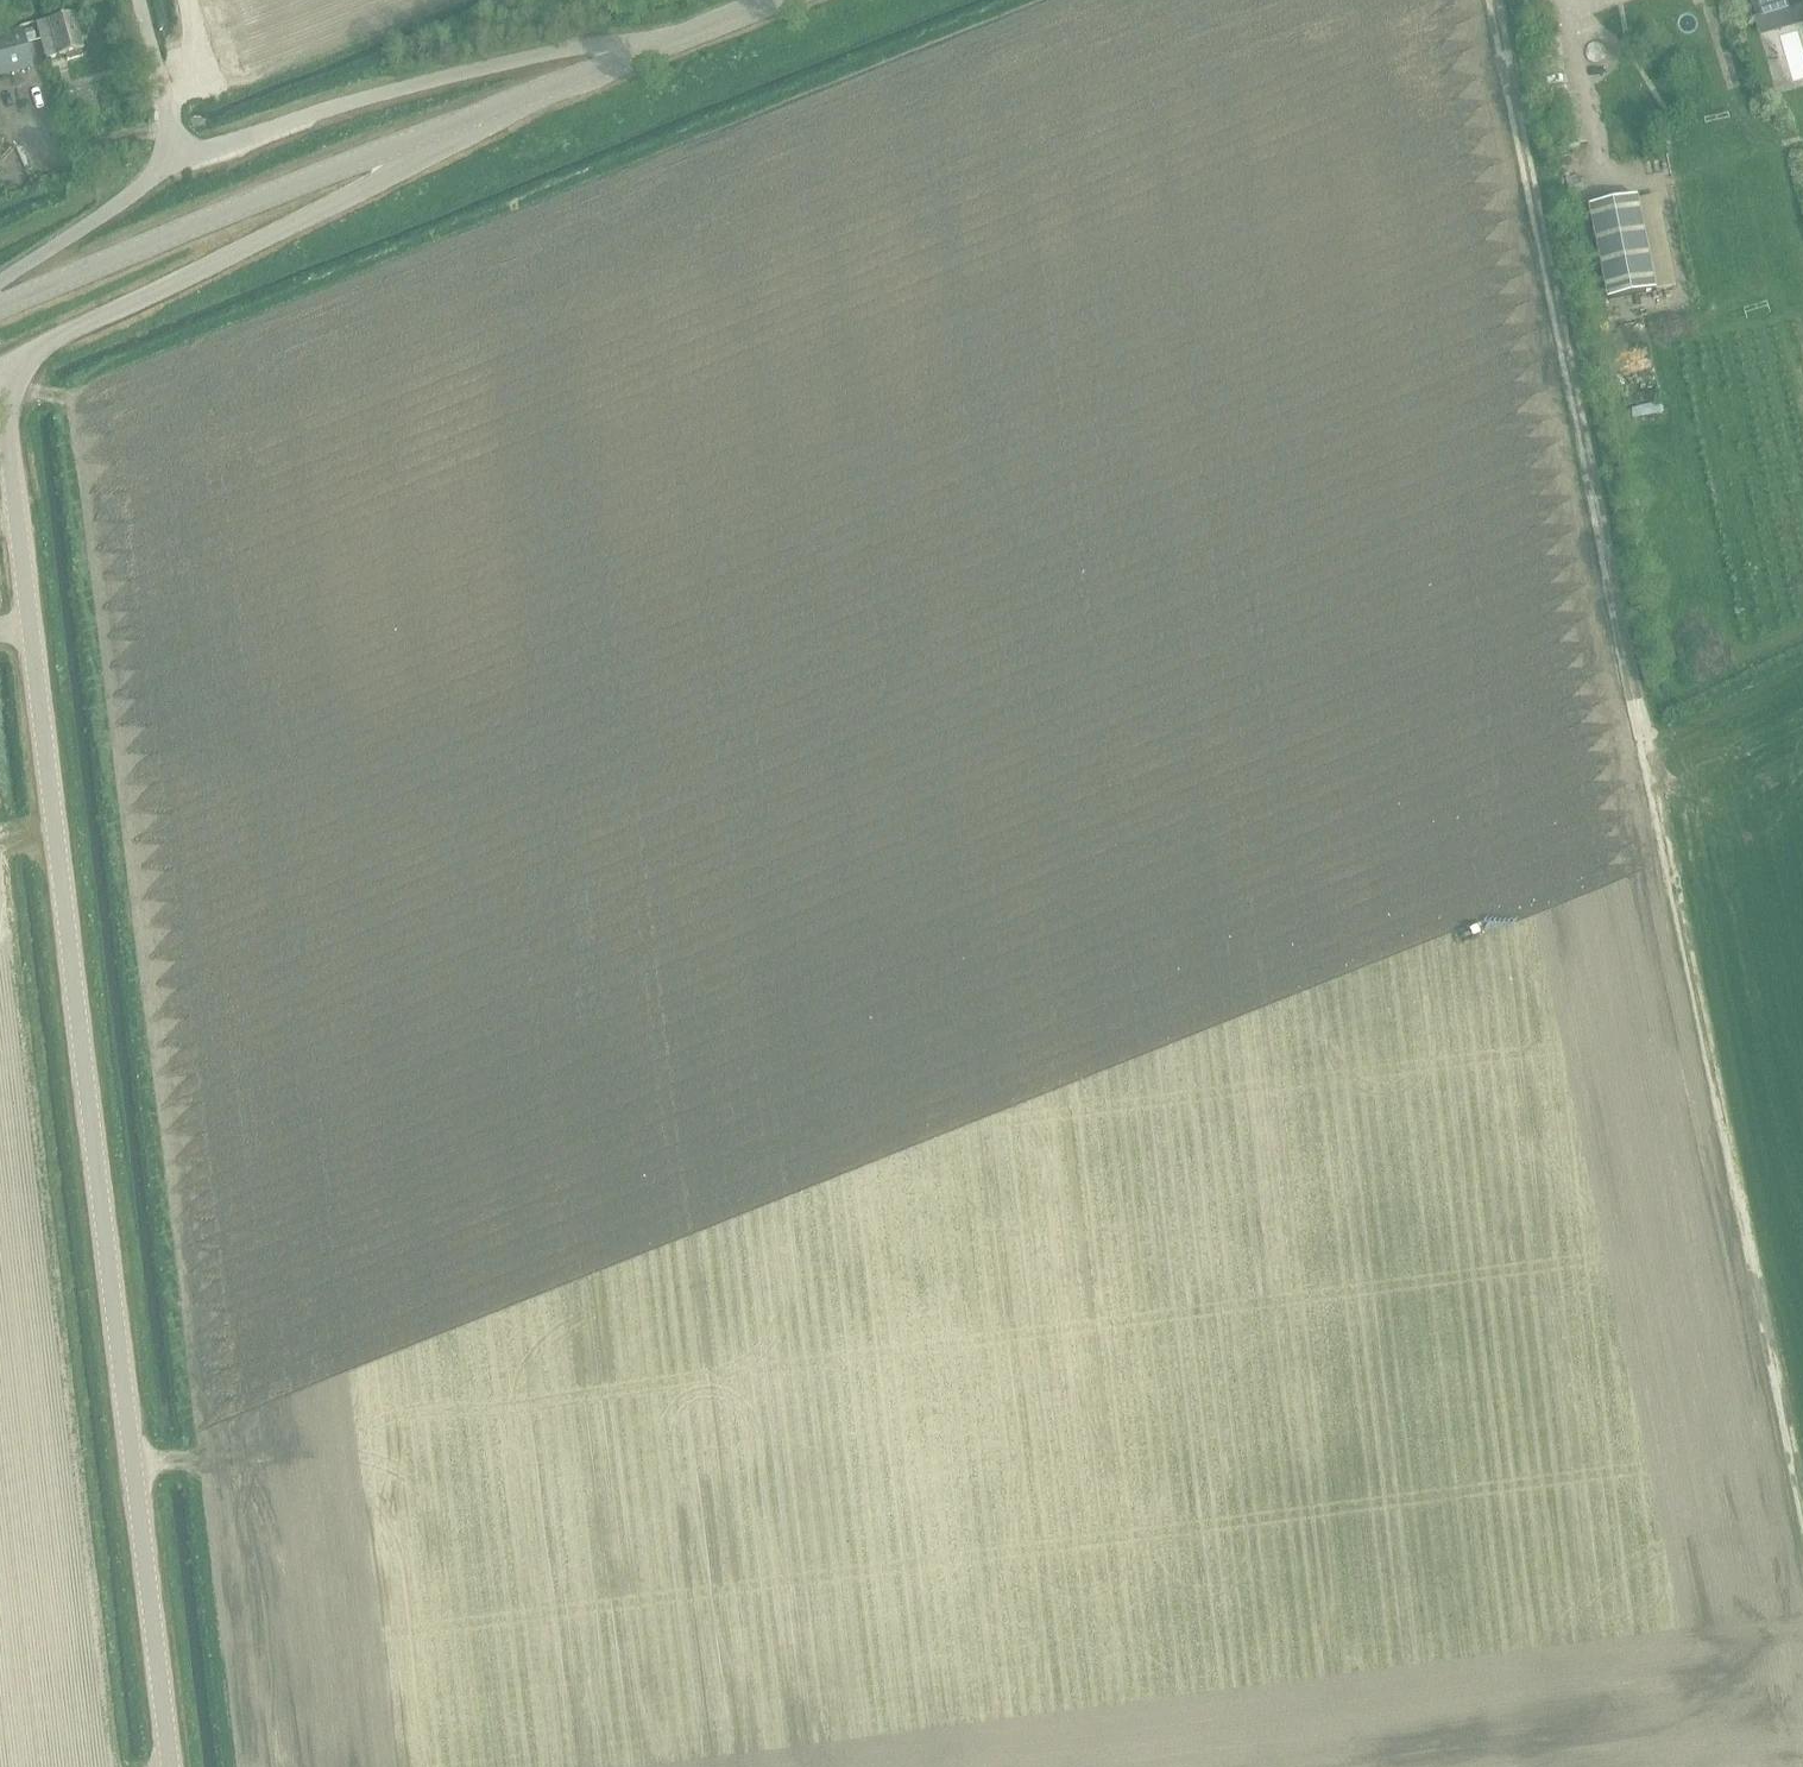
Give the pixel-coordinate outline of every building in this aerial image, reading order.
[(30,10),(44,6),(42,0),(28,0),(30,10)] [(1761,17),(1802,5),(1802,2),(1802,0),(1756,0),(1761,17)] [(37,24),(47,59),(65,54),(67,60),(83,56),(81,50),(82,50),(73,15),(37,24)] [(24,60),(19,39),(24,37),(23,30),(22,26),(0,32),(0,66),(24,60)] [(33,27),(23,30),(24,37),(25,41),(36,38),(33,27)] [(1595,48),(1612,45),(1609,27),(1592,30),(1595,48)] [(1637,196),(1590,206),(1609,299),(1656,289),(1637,196)] [(1653,393),(1654,406),(1675,404),(1674,391),(1653,393)]
